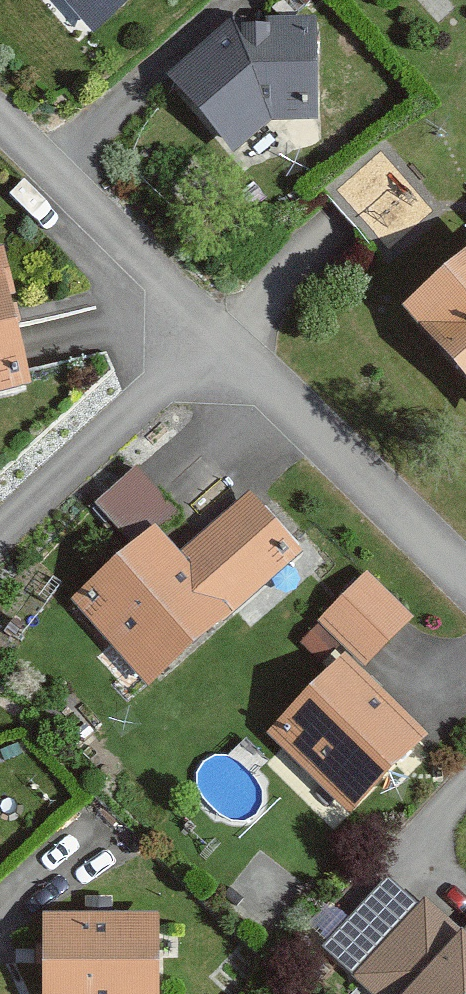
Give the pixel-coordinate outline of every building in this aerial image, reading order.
[(95,34),(134,0),(66,0),(95,34)] [(242,25),(176,81),(240,156),(276,124),(326,125),(327,27),(242,25)] [(39,391),(4,256),(0,257),(0,401),(39,391)] [(405,315),(465,388),(465,264),(405,315)] [(137,460),(96,496),(126,531),(167,495),(137,460)] [(161,533),(78,608),(154,691),(305,555),(254,499),(186,560),(161,533)] [(339,672),(273,737),(354,820),(434,742),(368,674),(417,625),(371,578),(308,640),(339,672)] [(323,949),(354,975),(416,906),(387,879),(323,949)] [(424,898),(416,906),(354,975),(375,993),(465,993),(465,936),(424,898)] [(51,918),(50,993),(163,993),(163,919),(51,918)]
